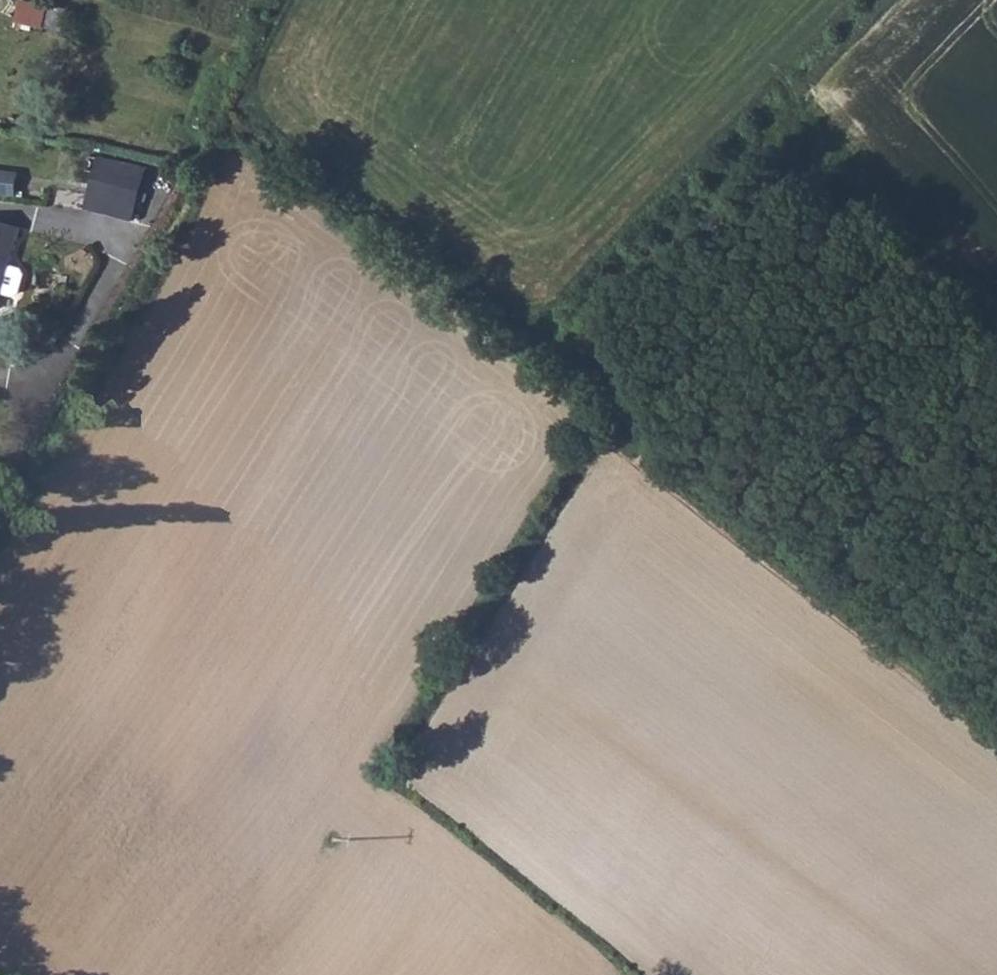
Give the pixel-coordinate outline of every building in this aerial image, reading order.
[(22,24),(72,37),(76,17),(27,5),(22,24)] [(94,207),(146,214),(154,173),(101,164),(94,207)] [(9,314),(18,271),(26,232),(0,227),(0,312),(9,314)] [(18,271),(13,298),(24,301),(29,298),(33,278),(30,273),(18,271)]
